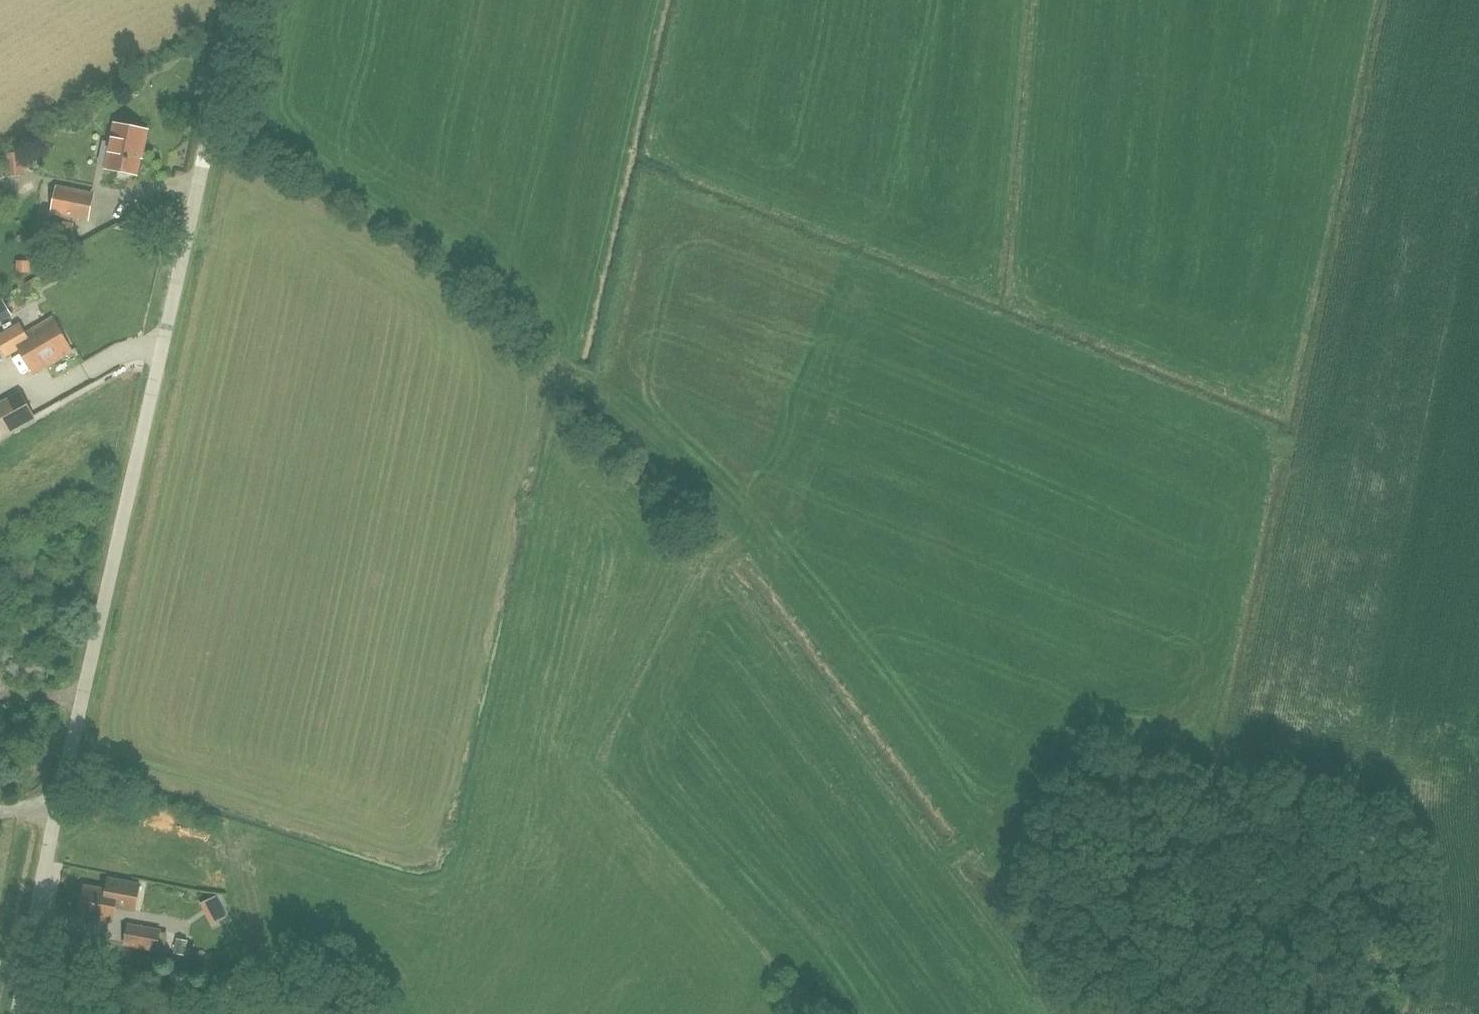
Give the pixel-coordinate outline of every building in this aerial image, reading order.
[(107,168),(117,170),(120,174),(129,176),(132,173),(135,174),(140,150),(142,150),(146,131),(116,125),(107,168)] [(11,177),(32,177),(32,155),(11,154),(11,177)] [(87,220),(92,195),(57,188),(52,213),(87,220)] [(21,274),(36,274),(35,262),(21,263),(21,274)] [(12,317),(0,299),(0,324),(12,317)] [(19,351),(35,376),(72,352),(50,317),(23,335),(17,326),(0,337),(0,350),(6,359),(19,351)] [(0,409),(0,440),(36,418),(22,395),(0,409)] [(135,910),(139,884),(108,878),(106,890),(84,886),(78,915),(112,921),(115,906),(135,910)] [(156,952),(160,929),(127,923),(123,946),(156,952)]
